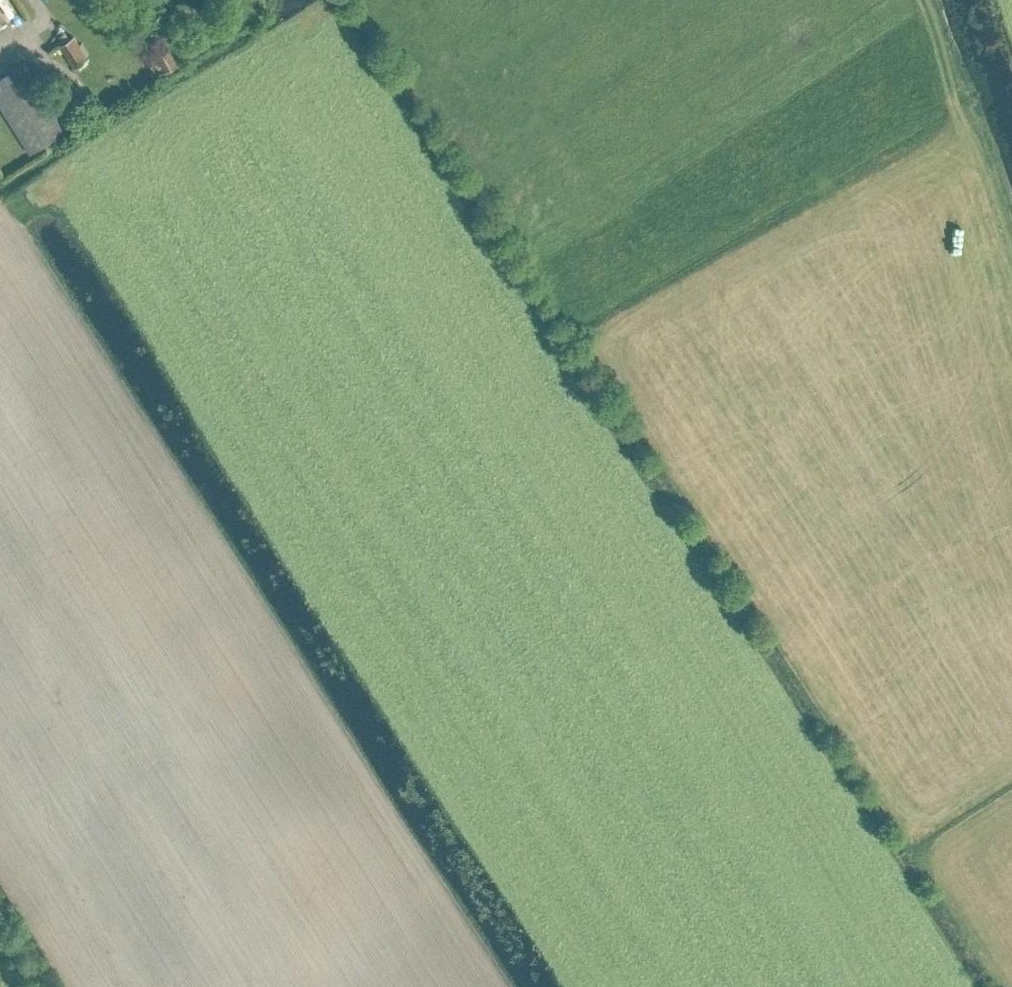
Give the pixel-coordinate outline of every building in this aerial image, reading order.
[(76,66),(91,56),(76,35),(61,45),(76,66)] [(178,62),(170,48),(156,55),(164,70),(178,62)] [(67,130),(24,62),(0,78),(0,103),(31,153),(67,130)]
